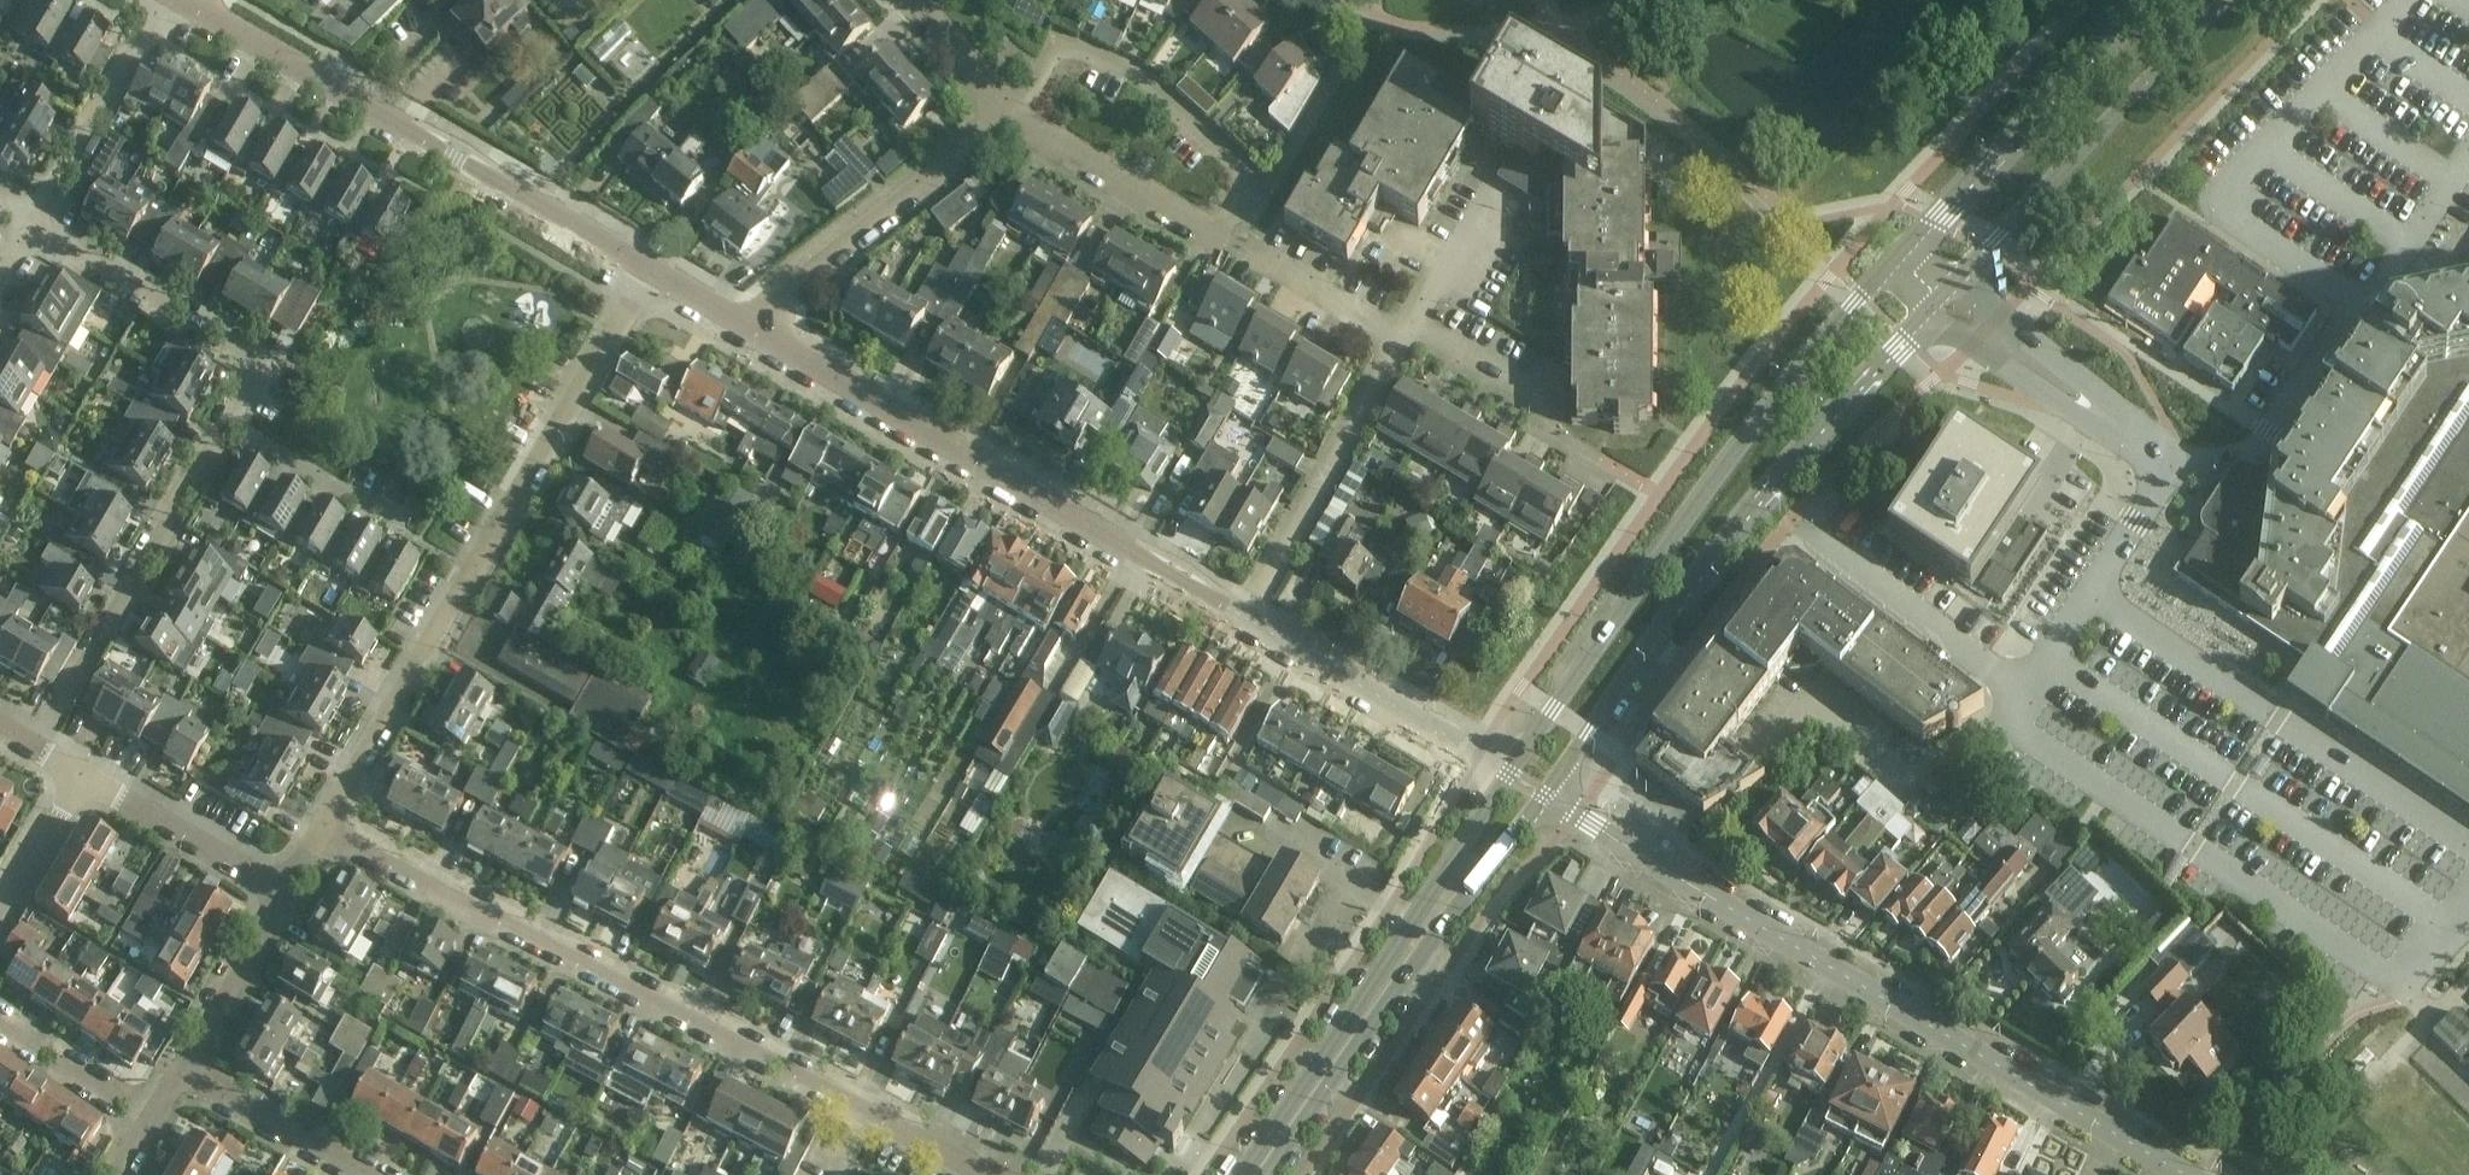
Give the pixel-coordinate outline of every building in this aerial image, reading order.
[(70,39),(58,32),(70,11),(51,0),(26,0),(8,30),(45,52),(41,58),(55,67),(59,61),(58,60),(70,39)] [(361,22),(372,32),(405,5),(400,0),(383,0),(361,22)] [(456,23),(488,55),(511,31),(518,38),(531,25),(525,18),(528,15),(513,0),(468,0),(463,5),(469,10),(456,23)] [(814,37),(847,6),(842,0),(803,0),(783,18),(807,44),(814,37)] [(1184,14),(1193,0),(1144,0),(1167,11),(1165,14),(1179,21),(1184,14)] [(1250,8),(1242,0),(1193,0),(1184,14),(1195,24),(1191,27),(1214,48),(1250,8)] [(1020,3),(1013,17),(1040,31),(1047,16),(1020,3)] [(847,6),(814,37),(827,51),(824,54),(834,65),(871,31),(847,6)] [(1250,8),(1214,48),(1234,66),(1238,63),(1249,73),(1281,38),(1270,28),(1271,27),(1250,8)] [(734,42),(746,54),(781,22),(770,10),(734,42)] [(93,89),(109,61),(96,53),(107,33),(82,18),(70,39),(58,60),(59,61),(82,74),(78,81),(93,89)] [(619,22),(589,52),(599,63),(630,33),(619,22)] [(571,46),(581,37),(572,28),(562,37),(571,46)] [(1320,81),(1309,71),(1314,66),(1292,47),(1291,48),(1281,38),(1249,73),(1259,82),(1256,86),(1277,105),(1269,113),(1269,118),(1288,136),(1321,81),(1320,80),(1320,81)] [(880,108),(913,77),(890,52),(854,86),(864,97),(867,94),(880,108)] [(1478,115),(1471,126),(1473,127),(1519,154),(1507,174),(1535,191),(1547,191),(1547,240),(1564,240),(1564,258),(1570,258),(1570,283),(1579,283),(1578,323),(1573,323),(1573,366),(1572,425),(1597,426),(1614,426),(1614,435),(1639,435),(1639,421),(1653,421),(1653,389),(1654,298),(1645,298),(1645,283),(1674,284),(1674,272),(1681,272),(1681,239),(1657,239),(1657,248),(1645,248),(1645,181),(1640,181),(1640,159),(1646,159),(1646,136),(1543,76),(1512,57),(1495,85),(1478,115)] [(143,70),(122,106),(136,114),(140,107),(162,119),(186,79),(163,65),(156,77),(143,70)] [(595,79),(584,67),(574,77),(586,89),(595,79)] [(791,104),(796,109),(801,115),(836,82),(826,71),(791,104)] [(1478,115),(1406,72),(1352,163),(1336,154),(1317,186),(1320,188),(1316,194),(1307,188),(1285,225),(1348,262),(1368,227),(1381,235),(1394,213),(1419,228),(1474,134),(1470,132),(1473,127),(1471,126),(1478,115)] [(913,77),(880,108),(894,123),(890,126),(900,137),(937,103),(913,77)] [(186,79),(162,119),(184,132),(180,140),(193,147),(209,119),(214,112),(201,105),(208,92),(186,79)] [(1185,81),(1176,91),(1182,97),(1191,87),(1185,81)] [(836,82),(801,115),(809,123),(812,126),(847,94),(836,82)] [(40,146),(53,123),(40,116),(48,103),(13,83),(5,97),(12,101),(0,121),(0,122),(40,146)] [(523,83),(501,104),(509,113),(531,92),(523,83)] [(1208,98),(1197,110),(1207,119),(1217,107),(1208,98)] [(651,103),(626,127),(640,138),(620,162),(632,172),(628,176),(665,207),(670,201),(682,210),(703,184),(690,173),(693,168),(685,161),(690,155),(694,159),(705,146),(694,138),(679,157),(646,130),(661,111),(651,103)] [(209,119),(193,147),(190,154),(227,175),(230,170),(246,142),(247,142),(259,122),(234,107),(222,127),(209,119)] [(801,115),(796,120),(804,128),(809,123),(801,115)] [(19,166),(26,170),(40,146),(0,122),(0,171),(6,175),(14,162),(19,166)] [(246,142),(230,170),(244,178),(248,171),(271,185),(272,185),(284,164),(296,144),(271,129),(259,150),(247,142),(246,142)] [(753,167),(770,146),(758,138),(742,159),(753,167)] [(834,151),(835,152),(866,185),(867,186),(879,176),(847,140),(834,151)] [(740,258),(770,220),(756,210),(771,190),(767,188),(772,182),(774,184),(791,163),(770,146),(753,167),(742,159),(728,178),(738,186),(704,230),(740,258)] [(272,185),(271,185),(267,191),(275,195),(282,199),(285,193),(309,207),(322,184),(323,185),(334,166),(309,151),(297,171),(284,164),(272,185)] [(835,152),(824,162),(839,179),(825,191),(840,209),(866,185),(835,152)] [(95,164),(74,200),(86,207),(79,219),(103,234),(131,186),(130,185),(126,192),(104,179),(108,172),(95,164)] [(309,207),(305,213),(319,221),(323,215),(346,228),(347,229),(359,208),(371,188),(346,173),(335,192),(323,185),(322,184),(309,207)] [(976,177),(965,186),(966,188),(979,204),(991,195),(976,177)] [(145,241),(166,206),(131,186),(103,234),(126,246),(133,234),(145,241)] [(953,198),(968,218),(982,208),(979,204),(966,188),(953,198)] [(1040,246),(1064,207),(1034,189),(1008,232),(1021,240),(1023,236),(1040,246)] [(408,229),(409,224),(403,220),(409,210),(384,195),(372,215),(359,208),(347,229),(346,228),(342,235),(357,244),(360,237),(383,251),(379,258),(389,263),(393,260),(396,256),(399,252),(402,248),(404,244),(406,239),(407,234),(408,229)] [(968,218),(953,198),(932,215),(947,235),(968,218)] [(174,274),(197,235),(175,221),(179,214),(166,206),(145,241),(157,248),(150,260),(174,274)] [(1064,207),(1040,246),(1056,256),(1054,260),(1067,267),(1092,224),(1064,207)] [(2137,258),(2107,303),(2176,349),(2216,289),(2231,299),(2224,310),(2290,354),(2316,315),(2174,221),(2147,262),(2145,261),(2142,259),(2140,261),(2139,259),(2137,258)] [(969,269),(967,273),(980,281),(1006,238),(1005,237),(992,229),(977,254),(976,257),(969,269)] [(222,240),(218,247),(197,235),(174,274),(196,288),(200,282),(204,275),(217,283),(237,248),(223,240),(222,240)] [(1123,295),(1147,256),(1118,239),(1092,282),(1104,289),(1106,285),(1123,295)] [(244,316),(267,276),(245,263),(250,256),(237,248),(217,283),(228,289),(220,302),(244,316)] [(322,249),(318,255),(326,260),(331,252),(326,249),(322,249)] [(1147,256),(1123,295),(1141,306),(1139,309),(1151,317),(1177,274),(1147,256)] [(899,297),(875,336),(904,352),(926,315),(938,322),(967,273),(969,269),(956,262),(948,275),(935,267),(913,305),(899,297)] [(875,336),(899,297),(880,286),(888,271),(876,264),(859,292),(848,285),(833,311),(875,336)] [(1041,309),(1038,314),(1052,322),(1053,320),(1077,279),(1064,272),(1063,271),(1041,309)] [(951,329),(929,367),(959,384),(969,368),(982,345),(964,335),(966,331),(955,324),(980,281),(967,273),(938,322),(939,323),(951,329)] [(46,278),(33,301),(73,324),(73,325),(80,329),(92,308),(100,294),(66,274),(59,286),(52,282),(46,278)] [(376,274),(372,280),(380,285),(385,277),(380,274),(376,274)] [(299,332),(314,306),(319,296),(294,281),(289,289),(267,276),(244,316),(267,329),(270,324),(282,331),(286,325),(299,332)] [(1245,348),(1266,312),(1266,311),(1248,301),(1251,294),(1224,278),(1217,289),(1204,281),(1188,308),(1201,315),(1196,324),(1232,345),(1234,340),(1244,346),(1244,347),(1245,348)] [(1077,279),(1053,320),(1054,321),(1066,328),(1090,287),(1089,286),(1078,280),(1077,279)] [(73,324),(33,301),(18,325),(31,332),(25,343),(60,363),(67,351),(60,347),(73,324)] [(2178,579),(2302,661),(2306,664),(2306,665),(2309,667),(2311,664),(2317,668),(2331,678),(2311,709),(2326,719),(2328,721),(2329,721),(2376,752),(2468,814),(2468,304),(2454,307),(2453,307),(2450,311),(2449,313),(2443,309),(2419,314),(2416,315),(2414,318),(2413,320),(2407,317),(2393,319),(2373,349),(2366,344),(2353,362),(2352,361),(2350,364),(2351,365),(2350,367),(2349,366),(2347,369),(2348,370),(2324,406),(2323,405),(2321,408),(2322,408),(2321,410),(2320,410),(2318,413),(2319,414),(2300,442),(2295,449),(2294,448),(2292,451),(2293,452),(2279,474),(2279,475),(2277,477),(2243,482),(2213,526),(2209,531),(2206,536),(2194,554),(2178,579)] [(1287,381),(1295,368),(1308,345),(1290,334),(1294,327),(1266,311),(1266,312),(1245,348),(1244,347),(1238,357),(1273,378),(1276,374),(1286,380),(1286,381),(1287,381)] [(1016,353),(1030,361),(1052,322),(1038,314),(1016,353)] [(2214,314),(2205,327),(2183,361),(2232,394),(2264,347),(2214,314)] [(1124,362),(1138,370),(1138,369),(1146,355),(1161,329),(1148,321),(1124,362)] [(1162,329),(1151,349),(1168,359),(1179,338),(1162,329)] [(165,350),(151,373),(159,377),(159,376),(199,400),(213,377),(207,373),(200,369),(208,357),(173,337),(165,350)] [(31,395),(44,374),(51,378),(60,363),(25,343),(17,357),(4,349),(0,356),(0,377),(31,395)] [(969,368),(959,384),(988,401),(1013,358),(1001,351),(999,355),(982,345),(969,368)] [(1308,345),(1295,368),(1287,381),(1286,381),(1280,390),(1316,411),(1318,407),(1330,414),(1351,378),(1332,367),(1336,361),(1308,345)] [(1146,355),(1138,369),(1153,378),(1161,364),(1146,355)] [(74,373),(81,362),(71,356),(65,367),(74,373)] [(658,403),(669,384),(629,361),(618,380),(658,403)] [(713,426),(734,389),(697,368),(676,405),(713,426)] [(1031,401),(1047,411),(1036,429),(1076,452),(1088,432),(1114,447),(1136,409),(1122,401),(1111,420),(1060,390),(1063,385),(1046,375),(1031,401)] [(199,400),(159,376),(159,377),(146,398),(139,394),(131,407),(166,428),(173,416),(186,423),(199,400)] [(31,395),(0,377),(0,424),(18,434),(21,429),(25,422),(18,418),(31,395)] [(1229,380),(1221,392),(1234,400),(1241,387),(1229,380)] [(1439,409),(1440,408),(1447,395),(1432,387),(1425,400),(1404,387),(1377,434),(1412,454),(1438,409),(1439,409)] [(750,459),(754,453),(777,413),(734,389),(713,426),(714,426),(715,425),(725,431),(731,421),(751,433),(739,453),(750,459)] [(1208,410),(1187,445),(1205,455),(1234,404),(1223,397),(1213,413),(1208,410)] [(117,447),(158,471),(171,447),(159,440),(166,428),(131,407),(123,421),(130,425),(117,447)] [(646,435),(657,417),(641,407),(630,426),(646,435)] [(1473,429),(1474,428),(1481,416),(1467,408),(1460,420),(1440,408),(1439,409),(1438,409),(1412,454),(1446,474),(1473,429)] [(1119,442),(1127,447),(1113,469),(1151,493),(1175,455),(1158,445),(1168,428),(1140,410),(1119,442)] [(776,466),(781,456),(785,450),(786,451),(800,426),(777,413),(754,453),(776,466)] [(1281,422),(1271,415),(1265,425),(1275,432),(1281,422)] [(657,417),(646,435),(662,445),(673,426),(657,417)] [(2,445),(9,449),(17,435),(18,434),(0,424),(0,448),(2,445)] [(796,457),(789,469),(783,481),(806,495),(805,497),(806,498),(837,447),(800,426),(786,451),(796,457)] [(1502,460),(1503,459),(1516,436),(1501,427),(1494,440),(1474,428),(1473,429),(1446,474),(1479,494),(1480,494),(1481,494),(1501,459),(1502,460)] [(642,467),(653,473),(657,466),(666,471),(675,456),(639,435),(632,448),(603,431),(585,463),(630,489),(642,467)] [(1891,536),(1971,589),(1973,585),(2002,604),(2047,536),(2033,527),(2031,529),(2016,519),(2038,487),(1958,434),(1891,536)] [(1266,456),(1296,473),(1304,459),(1275,441),(1266,456)] [(105,469),(97,464),(93,472),(89,478),(92,479),(101,485),(125,499),(132,487),(138,490),(144,494),(158,471),(117,447),(105,469)] [(855,512),(879,472),(837,447),(806,498),(810,500),(816,490),(855,512)] [(1212,447),(1184,493),(1199,501),(1188,519),(1219,538),(1243,496),(1227,487),(1241,464),(1212,447)] [(1537,480),(1537,479),(1545,466),(1530,458),(1523,470),(1503,459),(1502,460),(1501,459),(1481,494),(1480,494),(1479,494),(1474,504),(1509,525),(1536,479),(1537,480)] [(244,517),(257,495),(269,475),(244,461),(232,481),(218,473),(202,501),(216,510),(220,503),(243,516),(244,517)] [(1388,462),(1379,475),(1393,484),(1401,470),(1388,462)] [(81,465),(77,471),(87,476),(89,477),(89,478),(93,472),(81,465)] [(879,472),(855,512),(867,519),(853,543),(867,551),(881,528),(878,526),(884,515),(887,517),(892,508),(889,506),(902,485),(879,472)] [(1537,479),(1537,480),(1536,479),(1509,525),(1545,545),(1563,514),(1568,517),(1584,490),(1565,478),(1557,491),(1537,479)] [(92,479),(85,493),(79,490),(66,512),(76,518),(116,541),(130,518),(123,514),(118,511),(125,499),(101,485),(92,479)] [(243,516),(239,523),(246,527),(248,528),(254,531),(276,545),(280,538),(282,539),(294,517),(298,511),(306,497),(281,483),(273,497),(269,502),(257,495),(244,517),(243,516)] [(719,495),(725,494),(728,489),(725,483),(718,484),(715,490),(719,495)] [(600,484),(593,496),(576,487),(559,516),(592,534),(590,537),(604,546),(616,526),(621,529),(635,504),(600,484)] [(742,518),(728,511),(740,491),(731,485),(725,494),(719,505),(700,539),(723,552),(742,518)] [(881,528),(867,551),(876,556),(883,544),(879,542),(886,529),(899,536),(922,496),(902,485),(889,506),(892,508),(887,517),(884,515),(878,526),(881,528)] [(1243,496),(1219,538),(1248,555),(1284,494),(1271,486),(1259,506),(1243,496)] [(1589,491),(1581,503),(1595,511),(1602,499),(1589,491)] [(931,501),(908,542),(923,551),(911,571),(922,578),(935,558),(958,517),(931,501)] [(282,539),(280,538),(276,545),(291,553),(295,546),(318,560),(319,561),(332,539),(343,519),(318,505),(306,525),(294,517),(282,539)] [(1426,515),(1407,522),(1414,543),(1433,535),(1432,531),(1436,530),(1431,515),(1426,517),(1426,515)] [(90,557),(96,560),(103,564),(116,541),(76,518),(63,539),(56,535),(47,549),(83,570),(83,569),(90,557)] [(827,528),(823,534),(836,542),(839,536),(840,536),(846,527),(832,518),(826,528),(827,528)] [(963,586),(993,538),(961,519),(935,563),(965,581),(963,586)] [(1324,552),(1319,562),(1331,569),(1326,578),(1357,596),(1364,583),(1377,590),(1386,574),(1357,557),(1360,551),(1368,537),(1356,530),(1342,522),(1328,546),(1324,552)] [(319,561),(318,560),(314,567),(328,575),(332,568),(355,582),(357,583),(369,561),(381,541),(356,527),(344,546),(332,539),(319,561)] [(1489,528),(1481,541),(1495,549),(1502,536),(1489,528)] [(11,530),(5,539),(16,546),(22,536),(11,530)] [(211,532),(205,542),(219,550),(225,540),(211,533),(211,532)] [(993,538),(963,586),(973,592),(967,601),(964,600),(937,645),(948,651),(951,646),(963,627),(971,612),(981,596),(1010,548),(993,538)] [(700,539),(692,552),(715,565),(723,552),(700,539)] [(230,544),(226,548),(228,555),(233,558),(237,558),(240,553),(239,546),(234,543),(230,544)] [(1494,554),(1478,544),(1468,560),(1484,570),(1494,554)] [(568,725),(622,756),(652,702),(598,671),(599,671),(554,646),(549,643),(572,601),(583,582),(594,589),(606,569),(594,563),(594,562),(567,547),(500,666),(577,709),(568,725)] [(357,583),(355,582),(351,589),(366,597),(370,591),(394,605),(418,563),(393,548),(381,568),(369,561),(357,583)] [(985,624),(997,605),(1025,558),(1010,548),(981,596),(971,612),(979,617),(971,631),(963,627),(951,646),(967,656),(978,636),(985,624)] [(179,577),(219,601),(232,579),(239,583),(247,587),(253,576),(246,572),(247,569),(213,549),(205,561),(193,554),(179,577)] [(857,560),(868,566),(874,556),(863,549),(857,560)] [(37,592),(78,615),(92,591),(76,582),(83,570),(47,550),(40,562),(51,568),(37,592)] [(997,605),(985,624),(994,630),(985,644),(992,649),(1041,567),(1025,558),(997,605)] [(1741,797),(1740,796),(1765,781),(1723,750),(1754,711),(1784,671),(1791,676),(1816,673),(1821,666),(1923,744),(1948,730),(1949,731),(1950,732),(1951,732),(1952,733),(1954,733),(1955,733),(1957,733),(1958,732),(1959,732),(1959,731),(1960,730),(1960,728),(1960,727),(1960,726),(1960,725),(1960,724),(1984,709),(1836,596),(1831,603),(1813,590),(1818,583),(1796,566),(1782,567),(1765,590),(1768,592),(1755,610),(1751,607),(1654,735),(1657,737),(1636,765),(1704,816),(1729,802),(1729,803),(1731,804),(1732,805),(1733,806),(1735,806),(1736,805),(1738,805),(1739,804),(1740,803),(1741,802),(1741,801),(1741,800),(1741,798),(1741,797)] [(1057,577),(1041,567),(992,649),(991,651),(1000,657),(1010,639),(1009,639),(1014,631),(1022,635),(1022,636),(1057,577)] [(1425,635),(1459,577),(1448,570),(1435,592),(1421,583),(1399,620),(1401,621),(1398,625),(1412,633),(1414,629),(1425,635)] [(167,601),(160,613),(170,620),(206,640),(214,626),(207,622),(219,601),(179,577),(165,600),(167,601)] [(1045,634),(1074,587),(1057,577),(1022,636),(1022,635),(1011,654),(1018,658),(1036,629),(1045,634)] [(1459,577),(1425,635),(1434,641),(1432,645),(1445,652),(1447,648),(1449,650),(1471,613),(1456,604),(1469,582),(1459,577)] [(818,579),(809,595),(837,611),(846,595),(818,579)] [(277,603),(281,597),(267,589),(263,595),(277,603)] [(1099,602),(1077,589),(1053,629),(1034,663),(1045,669),(1055,653),(1065,636),(1075,642),(1099,602)] [(495,591),(483,611),(507,625),(519,604),(495,591)] [(36,632),(15,620),(19,613),(5,605),(0,613),(0,665),(12,672),(36,632)] [(147,623),(133,647),(153,659),(173,670),(182,676),(196,653),(197,654),(206,640),(170,620),(160,613),(152,626),(147,623)] [(375,644),(334,621),(321,643),(314,639),(306,652),(341,673),(348,661),(361,668),(375,644)] [(828,627),(824,635),(836,643),(841,635),(828,627)] [(851,631),(844,644),(857,651),(861,645),(859,635),(851,631)] [(1122,631),(1098,671),(1097,672),(1122,687),(1111,706),(1132,719),(1144,700),(1168,658),(1122,631)] [(55,681),(76,646),(62,638),(58,645),(36,632),(12,672),(36,686),(43,674),(55,681)] [(267,634),(263,640),(276,647),(280,641),(267,634)] [(864,646),(861,653),(874,661),(882,648),(874,644),(864,646)] [(341,673),(306,652),(298,666),(305,670),(292,692),(332,716),(346,693),(334,686),(341,673)] [(1163,728),(1202,664),(1181,652),(1143,717),(1163,728)] [(700,653),(685,678),(705,691),(721,665),(700,653)] [(143,685),(106,664),(85,701),(97,708),(91,719),(114,733),(138,692),(139,692),(143,685)] [(1182,740),(1220,675),(1202,664),(1163,728),(1182,740)] [(1220,675),(1182,740),(1190,744),(1200,727),(1209,733),(1210,733),(1238,685),(1220,675)] [(447,707),(480,727),(496,700),(463,681),(447,707)] [(993,708),(1005,689),(995,683),(983,701),(993,708)] [(1005,759),(1042,697),(1021,685),(984,747),(1005,759)] [(1230,745),(1258,697),(1238,685),(1210,733),(1209,733),(1199,750),(1188,768),(1197,774),(1208,755),(1218,738),(1230,745)] [(157,741),(177,706),(164,698),(160,704),(139,692),(138,692),(114,733),(138,746),(145,734),(157,741)] [(332,716),(292,692),(280,714),(272,709),(264,723),(264,724),(299,744),(307,731),(319,738),(332,716)] [(1061,696),(1035,740),(1053,751),(1079,706),(1061,696)] [(177,706),(157,741),(169,748),(162,761),(186,774),(209,734),(187,721),(192,714),(177,706)] [(466,752),(480,727),(447,707),(433,733),(448,742),(449,742),(458,747),(466,752)] [(895,718),(902,723),(909,711),(902,707),(895,718)] [(1280,707),(1257,745),(1279,758),(1275,766),(1276,766),(1303,721),(1280,707)] [(251,716),(244,728),(256,735),(263,723),(251,716)] [(1302,772),(1325,734),(1303,721),(1276,766),(1283,771),(1288,763),(1302,772)] [(491,733),(506,742),(512,731),(497,722),(491,733)] [(292,756),(299,744),(264,724),(257,735),(256,737),(263,741),(250,763),(291,787),(304,763),(292,756)] [(506,742),(491,733),(486,742),(501,751),(506,742)] [(1325,785),(1347,747),(1325,734),(1302,772),(1325,785)] [(596,744),(589,758),(604,767),(612,753),(596,744)] [(1347,798),(1369,760),(1347,747),(1325,785),(1347,798)] [(1117,748),(1110,760),(1135,774),(1142,762),(1117,748)] [(443,773),(451,758),(442,753),(434,768),(443,773)] [(451,758),(443,773),(452,778),(461,763),(452,758),(451,758)] [(1347,798),(1392,825),(1415,787),(1369,760),(1347,798)] [(397,796),(390,808),(418,823),(435,789),(434,789),(437,784),(412,771),(412,770),(398,762),(384,789),(397,796)] [(291,787),(250,763),(238,784),(231,780),(223,794),(258,814),(265,801),(278,809),(291,787)] [(193,768),(188,775),(202,783),(206,776),(193,768)] [(478,803),(492,776),(478,769),(464,796),(478,803)] [(1154,769),(1148,779),(1160,787),(1166,776),(1154,769)] [(1250,797),(1258,784),(1240,773),(1233,787),(1250,797)] [(492,776),(478,803),(491,810),(505,783),(492,776)] [(1782,799),(1760,823),(1753,833),(1776,853),(1813,810),(1820,801),(1834,786),(1825,779),(1796,811),(1782,799)] [(675,782),(667,799),(685,808),(694,791),(675,782)] [(1003,792),(989,783),(979,799),(993,807),(1003,792)] [(1283,946),(1298,920),(1320,883),(1284,861),(1277,872),(1212,833),(1218,823),(1224,826),(1235,806),(1264,823),(1271,811),(1226,785),(1223,783),(1216,795),(1200,786),(1189,805),(1167,793),(1130,856),(1181,886),(1182,884),(1193,891),(1191,894),(1215,908),(1238,922),(1239,920),(1244,922),(1243,923),(1283,946)] [(1834,786),(1820,801),(1828,807),(1841,792),(1834,786)] [(1879,826),(1825,888),(1844,904),(1870,874),(1858,864),(1885,833),(1898,818),(1898,817),(1904,810),(1897,804),(1876,786),(1875,787),(1860,803),(1857,807),(1870,818),(1879,826)] [(1285,800),(1263,787),(1255,800),(1277,813),(1285,800)] [(8,802),(12,795),(0,788),(0,836),(4,838),(21,809),(8,802)] [(435,789),(418,823),(444,836),(462,803),(435,789)] [(815,828),(828,806),(811,796),(798,817),(815,828)] [(1302,801),(1302,803),(1311,808),(1315,800),(1314,799),(1313,798),(1311,797),(1310,797),(1308,797),(1307,797),(1305,798),(1304,799),(1303,800),(1302,801)] [(521,819),(529,803),(518,798),(510,814),(521,819)] [(712,800),(707,810),(720,817),(726,805),(713,798),(712,800)] [(1285,800),(1277,813),(1287,819),(1294,806),(1285,800)] [(2019,802),(2009,813),(2020,823),(2029,812),(2019,802)] [(529,803),(521,819),(529,823),(537,808),(529,803)] [(1294,806),(1287,819),(1296,824),(1303,813),(1303,812),(1294,806)] [(1827,838),(1835,828),(1831,824),(1827,820),(1822,816),(1818,813),(1813,810),(1776,853),(1798,872),(1827,838)] [(557,811),(546,833),(557,838),(567,816),(557,811)] [(1987,832),(1994,823),(1981,812),(1973,820),(1987,832)] [(841,839),(835,849),(845,856),(852,845),(865,822),(852,814),(838,837),(841,839)] [(874,814),(865,831),(879,839),(889,822),(874,814)] [(497,864),(515,830),(487,816),(469,850),(497,864)] [(1971,893),(1957,910),(1959,911),(1978,927),(2029,867),(2028,866),(2037,857),(2059,875),(2060,875),(2078,854),(2078,853),(2074,850),(2073,849),(2064,841),(2063,840),(2036,817),(2016,841),(1994,823),(1987,832),(1982,837),(2004,855),(1996,865),(1971,893)] [(1831,840),(1806,872),(1825,888),(1879,826),(1870,818),(1842,850),(1831,840)] [(1898,818),(1885,833),(1886,834),(1899,845),(1913,830),(1899,818),(1898,818)] [(585,853),(600,824),(600,823),(599,825),(586,819),(572,846),(585,853)] [(1970,822),(1956,839),(1968,848),(1982,832),(1970,822)] [(600,824),(585,853),(599,860),(614,831),(600,824)] [(66,853),(99,872),(115,845),(82,825),(66,853)] [(819,826),(811,840),(825,848),(833,834),(819,826)] [(524,878),(541,844),(515,830),(497,864),(524,878)] [(773,836),(765,852),(777,858),(785,843),(773,836)] [(863,839),(855,854),(866,861),(875,846),(863,839)] [(541,844),(524,878),(550,891),(567,857),(541,844)] [(878,844),(869,858),(884,867),(893,852),(878,844)] [(2093,846),(2080,860),(2093,872),(2106,859),(2093,846)] [(598,859),(575,904),(602,918),(603,919),(621,885),(619,884),(628,865),(630,862),(605,849),(599,860),(598,859)] [(818,864),(797,852),(786,872),(808,884),(818,864)] [(99,872),(66,853),(50,879),(83,898),(99,872)] [(1899,868),(1888,859),(1854,900),(1862,907),(1861,907),(1876,919),(1907,882),(1896,872),(1899,868)] [(949,882),(915,862),(911,868),(905,864),(899,876),(904,879),(899,889),(933,909),(949,882)] [(621,885),(603,919),(629,932),(644,902),(652,906),(664,883),(628,865),(619,884),(621,885)] [(1914,882),(1883,917),(1898,930),(1902,926),(1908,930),(1917,919),(1916,917),(1923,909),(1927,911),(1934,902),(1933,900),(1953,877),(1951,875),(1954,872),(1945,865),(1938,874),(1937,873),(1923,890),(1914,882)] [(1917,919),(1908,930),(1929,947),(1959,911),(1957,910),(1956,911),(1947,903),(1960,888),(1958,885),(1966,876),(1957,869),(1954,873),(1954,872),(1951,875),(1953,877),(1933,900),(1934,902),(1927,911),(1923,909),(1916,917),(1917,919)] [(2029,978),(2056,1004),(2059,1001),(2061,1002),(2065,1006),(2073,996),(2068,991),(2078,980),(2052,954),(2073,932),(2069,928),(2059,918),(2086,889),(2066,870),(2038,901),(2048,910),(2008,952),(2023,966),(2032,974),(2029,978)] [(117,883),(132,892),(138,882),(123,873),(117,883)] [(141,897),(154,905),(165,885),(153,877),(141,897)] [(830,877),(820,896),(837,905),(847,885),(830,877)] [(1225,1040),(1236,1022),(1238,1023),(1239,1022),(1230,1016),(1234,1008),(1245,1014),(1265,980),(1255,974),(1260,966),(1111,877),(1078,932),(1127,961),(1157,978),(1095,1082),(1115,1093),(1104,1112),(1101,1111),(1101,1112),(1105,1115),(1093,1135),(1135,1161),(1147,1168),(1159,1147),(1161,1148),(1162,1147),(1163,1145),(1174,1152),(1184,1135),(1172,1129),(1173,1127),(1184,1110),(1191,1115),(1225,1058),(1231,1047),(1233,1045),(1225,1040)] [(35,905),(68,925),(83,898),(50,879),(35,905)] [(345,879),(329,908),(366,930),(383,901),(345,879)] [(132,892),(117,883),(111,892),(126,901),(132,892)] [(1584,905),(1549,886),(1530,921),(1537,925),(1530,939),(1559,955),(1551,969),(1565,976),(1582,945),(1567,936),(1584,905)] [(750,888),(732,921),(747,929),(764,895),(750,888)] [(180,920),(213,940),(230,912),(196,893),(180,920)] [(680,896),(672,911),(654,946),(681,959),(704,914),(712,899),(703,894),(697,905),(680,896)] [(154,905),(141,897),(131,916),(143,923),(154,905)] [(941,901),(930,921),(942,927),(953,908),(941,901)] [(1046,914),(1022,902),(1010,924),(1035,937),(1046,914)] [(96,918),(115,930),(121,920),(101,908),(96,918)] [(329,908),(312,937),(349,959),(366,930),(329,908)] [(1949,963),(1975,932),(1974,931),(1978,927),(1959,911),(1929,947),(1949,963)] [(731,928),(704,914),(681,959),(708,973),(731,928)] [(1577,963),(1566,985),(1567,986),(1580,993),(1581,993),(1593,972),(1594,970),(1605,976),(1631,927),(1615,918),(1613,920),(1605,916),(1579,964),(1578,964),(1577,963)] [(401,919),(395,931),(381,924),(374,936),(387,943),(386,946),(401,954),(415,926),(401,919)] [(213,940),(180,920),(165,946),(198,966),(213,940)] [(2216,950),(2187,922),(2148,961),(2163,975),(2145,993),(2163,1012),(2151,1024),(2160,1033),(2150,1044),(2180,1072),(2189,1061),(2208,1079),(2225,1059),(2220,1053),(2226,1047),(2182,1005),(2184,1003),(2186,1005),(2187,1004),(2178,994),(2189,983),(2187,980),(2216,950)] [(126,923),(121,933),(141,945),(147,935),(126,923)] [(1992,942),(1999,933),(1988,923),(1980,931),(1992,942)] [(0,956),(0,958),(14,968),(4,982),(30,1000),(52,968),(35,957),(45,943),(20,926),(0,956)] [(1631,927),(1605,976),(1614,981),(1613,983),(1605,998),(1621,1006),(1655,944),(1646,939),(1648,936),(1631,927)] [(948,936),(931,928),(916,958),(933,966),(948,936)] [(409,942),(397,965),(437,985),(439,979),(456,946),(426,931),(419,947),(409,942)] [(1000,932),(990,952),(1013,964),(1026,970),(1036,951),(1000,932)] [(764,960),(752,953),(734,987),(737,988),(735,992),(747,999),(749,995),(761,1001),(793,940),(783,936),(776,950),(772,948),(768,956),(764,960)] [(1510,944),(1491,979),(1503,986),(1516,993),(1507,1008),(1505,1010),(1505,1011),(1535,1029),(1546,1010),(1537,1005),(1529,1000),(1548,967),(1551,969),(1559,955),(1530,939),(1523,951),(1510,944)] [(87,970),(100,952),(90,946),(78,964),(87,970)] [(401,954),(386,946),(380,956),(395,964),(401,954)] [(182,993),(198,966),(166,947),(150,974),(182,993)] [(1110,1017),(1113,1019),(1129,990),(1088,965),(1063,950),(1058,959),(1045,982),(1110,1017)] [(787,951),(761,1001),(788,1014),(793,1005),(805,982),(813,965),(787,951)] [(100,952),(87,970),(96,977),(109,959),(100,952)] [(838,952),(829,969),(842,976),(851,959),(838,952)] [(1641,978),(1625,1005),(1640,1013),(1646,1002),(1664,1013),(1673,1018),(1679,1006),(1700,969),(1682,959),(1682,960),(1672,955),(1655,985),(1641,978)] [(299,958),(282,987),(315,1006),(320,1009),(337,979),(332,976),(299,958)] [(461,963),(447,990),(459,996),(461,991),(479,1000),(477,1005),(452,1055),(458,1058),(464,1061),(479,1032),(487,1017),(489,1012),(509,973),(479,958),(473,969),(461,963)] [(55,1017),(77,986),(52,968),(30,1000),(55,1017)] [(366,983),(380,991),(394,999),(402,984),(374,968),(366,983)] [(509,973),(489,1012),(518,1026),(521,1021),(538,987),(509,973)] [(142,999),(153,984),(143,977),(133,993),(142,999)] [(1737,989),(1718,979),(1716,982),(1706,977),(1682,1021),(1674,1035),(1684,1040),(1690,1030),(1710,1041),(1738,990),(1737,989)] [(859,1008),(841,1042),(868,1056),(885,1023),(884,1023),(892,1009),(875,1000),(882,986),(872,981),(865,995),(865,996),(861,1004),(859,1008)] [(805,982),(793,1005),(806,1012),(818,989),(805,982)] [(380,991),(366,983),(359,994),(374,1002),(380,991)] [(153,984),(142,999),(150,1005),(161,989),(153,984)] [(80,1035),(102,1003),(77,986),(55,1017),(80,1035)] [(374,1002),(380,1005),(386,1009),(388,1010),(394,999),(380,991),(374,1002)] [(832,994),(814,1028),(841,1042),(859,1008),(844,1001),(832,994)] [(544,1006),(531,1032),(543,1039),(560,1047),(557,1053),(569,1059),(591,1015),(562,1000),(555,1012),(544,1006)] [(1750,1000),(1733,1031),(1726,1027),(1718,1041),(1712,1052),(1720,1056),(1729,1037),(1751,1049),(1745,1062),(1763,1071),(1769,1059),(1791,1020),(1774,1010),(1772,1013),(1761,1007),(1750,1000)] [(422,1001),(407,1030),(423,1038),(438,1009),(422,1001)] [(106,1052),(127,1021),(102,1003),(80,1035),(106,1052)] [(271,1008),(254,1037),(286,1055),(292,1046),(299,1050),(310,1030),(303,1026),(271,1008)] [(1595,1024),(1596,1025),(1601,1028),(1606,1031),(1608,1032),(1617,1015),(1605,1008),(1595,1024)] [(150,1065),(170,1033),(167,1031),(135,1009),(127,1021),(106,1052),(131,1070),(140,1058),(150,1065)] [(1103,1034),(1111,1019),(1091,1009),(1084,1024),(1103,1034)] [(1443,1035),(1483,1063),(1490,1051),(1486,1048),(1495,1035),(1459,1011),(1443,1035)] [(1505,1011),(1497,1023),(1500,1025),(1513,1033),(1528,1043),(1534,1030),(1535,1029),(1505,1011)] [(2433,1037),(2465,1068),(2468,1064),(2468,1027),(2455,1014),(2433,1037)] [(592,1015),(569,1059),(573,1053),(580,1057),(571,1074),(604,1091),(627,1048),(615,1042),(621,1030),(592,1015)] [(487,1017),(479,1032),(490,1037),(497,1023),(487,1017)] [(374,1035),(356,1024),(346,1018),(337,1033),(365,1049),(374,1035)] [(922,1084),(946,1037),(949,1032),(921,1018),(912,1036),(895,1070),(921,1083),(922,1084)] [(1802,1088),(1821,1098),(1824,1092),(1847,1052),(1809,1031),(1786,1070),(1795,1075),(1791,1082),(1788,1088),(1799,1094),(1802,1088)] [(948,1097),(954,1085),(967,1092),(977,1074),(980,1066),(981,1067),(994,1041),(980,1034),(974,1045),(949,1032),(946,1037),(922,1084),(948,1097)] [(1016,1042),(999,1032),(994,1041),(981,1067),(980,1066),(977,1074),(990,1081),(975,1111),(1002,1125),(1018,1093),(1024,1081),(1025,1079),(1031,1068),(1008,1056),(1016,1042)] [(329,1047),(356,1063),(357,1063),(365,1049),(337,1033),(329,1047)] [(1483,1063),(1443,1035),(1427,1057),(1462,1082),(1471,1070),(1476,1073),(1483,1063)] [(281,1065),(286,1055),(254,1037),(237,1066),(269,1084),(276,1088),(287,1069),(281,1065)] [(627,1048),(604,1091),(645,1113),(651,1100),(673,1058),(643,1043),(638,1054),(627,1048)] [(488,1074),(504,1082),(513,1065),(519,1052),(503,1044),(488,1074)] [(1607,1045),(1601,1058),(1611,1062),(1617,1049),(1607,1045)] [(370,1051),(349,1090),(361,1096),(352,1112),(379,1127),(398,1093),(371,1078),(382,1058),(370,1051)] [(300,1063),(315,1071),(321,1061),(307,1052),(300,1063)] [(25,1074),(0,1057),(0,1103),(3,1105),(25,1074)] [(1454,1093),(1462,1082),(1427,1057),(1412,1079),(1452,1107),(1453,1106),(1455,1103),(1459,1097),(1454,1093)] [(666,1103),(694,1117),(707,1093),(695,1087),(702,1073),(673,1058),(651,1100),(664,1107),(666,1103)] [(415,1062),(406,1077),(417,1083),(425,1067),(415,1062)] [(513,1065),(504,1082),(514,1088),(523,1071),(513,1065)] [(1884,1080),(1856,1066),(1826,1126),(1854,1140),(1884,1080)] [(28,1122),(49,1090),(25,1074),(3,1105),(28,1122)] [(1496,1075),(1483,1094),(1489,1099),(1489,1100),(1495,1104),(1507,1082),(1496,1075)] [(314,1106),(328,1113),(343,1086),(329,1078),(314,1106)] [(1037,1085),(1025,1079),(1024,1081),(1018,1093),(1002,1125),(1029,1138),(1046,1104),(1031,1096),(1037,1085)] [(1452,1107),(1412,1079),(1396,1103),(1431,1127),(1440,1114),(1445,1117),(1452,1107)] [(1914,1095),(1884,1080),(1854,1140),(1883,1154),(1914,1095)] [(710,1092),(696,1119),(708,1125),(711,1127),(715,1132),(725,1137),(732,1138),(734,1139),(755,1099),(741,1092),(737,1090),(729,1086),(723,1099),(711,1093),(710,1092)] [(449,1107),(458,1112),(469,1092),(460,1087),(449,1107)] [(478,1121),(496,1131),(515,1097),(497,1087),(478,1121)] [(53,1139),(75,1108),(49,1090),(28,1122),(53,1139)] [(1760,1106),(1774,1113),(1781,1099),(1767,1092),(1760,1106)] [(407,1142),(426,1108),(398,1093),(379,1127),(407,1142)] [(755,1099),(734,1139),(736,1140),(740,1145),(750,1150),(757,1150),(759,1151),(779,1112),(775,1110),(758,1101),(755,1099)] [(539,1110),(522,1101),(515,1113),(532,1123),(539,1110)] [(1964,1167),(1952,1160),(1939,1154),(1948,1135),(1958,1116),(1948,1111),(1938,1106),(1937,1108),(1925,1102),(1919,1115),(1913,1127),(1912,1127),(1909,1126),(1900,1144),(1905,1147),(1910,1149),(1904,1162),(1889,1155),(1884,1166),(1882,1169),(1879,1174),(1960,1174),(1964,1167)] [(1484,1113),(1471,1104),(1464,1114),(1464,1115),(1476,1124),(1484,1113)] [(53,1139),(55,1141),(69,1151),(60,1164),(76,1174),(85,1174),(98,1156),(86,1148),(101,1126),(75,1108),(53,1139)] [(434,1157),(452,1123),(426,1108),(407,1142),(434,1157)] [(759,1151),(761,1152),(764,1157),(775,1163),(782,1163),(783,1164),(779,1174),(795,1174),(817,1133),(804,1126),(809,1118),(795,1111),(792,1119),(779,1112),(759,1151)] [(1470,1133),(1476,1124),(1464,1115),(1457,1124),(1470,1133)] [(550,1117),(542,1132),(552,1138),(560,1123),(550,1117)] [(452,1123),(434,1157),(460,1172),(479,1138),(452,1123)] [(1973,1174),(1998,1174),(2018,1139),(1989,1124),(1965,1171),(1973,1174)] [(1821,1150),(1815,1147),(1821,1135),(1816,1133),(1804,1127),(1785,1163),(1799,1169),(1807,1165),(1809,1160),(1810,1160),(1813,1161),(1815,1163),(1816,1162),(1821,1150)] [(669,1166),(682,1141),(684,1138),(669,1130),(653,1162),(667,1170),(669,1166)] [(1365,1153),(1395,1174),(1403,1162),(1406,1165),(1413,1155),(1380,1132),(1365,1153)] [(17,1137),(7,1152),(17,1158),(27,1144),(17,1137)] [(194,1174),(217,1174),(226,1159),(236,1165),(245,1150),(221,1137),(214,1150),(194,1138),(178,1165),(194,1174)] [(1459,1158),(1458,1157),(1452,1153),(1430,1138),(1422,1150),(1437,1160),(1452,1171),(1459,1158)] [(585,1154),(594,1160),(602,1145),(593,1140),(585,1154)] [(481,1174),(519,1174),(525,1164),(496,1147),(481,1174)] [(1656,1154),(1644,1147),(1628,1174),(1645,1174),(1656,1154)] [(1365,1153),(1350,1174),(1394,1174),(1395,1174),(1365,1153)] [(626,1170),(635,1174),(642,1174),(645,1168),(631,1160),(626,1170)] [(525,1164),(519,1174),(546,1174),(525,1164)] [(1428,1174),(1451,1174),(1435,1164),(1428,1174)] [(178,1165),(172,1174),(194,1174),(178,1165)]
